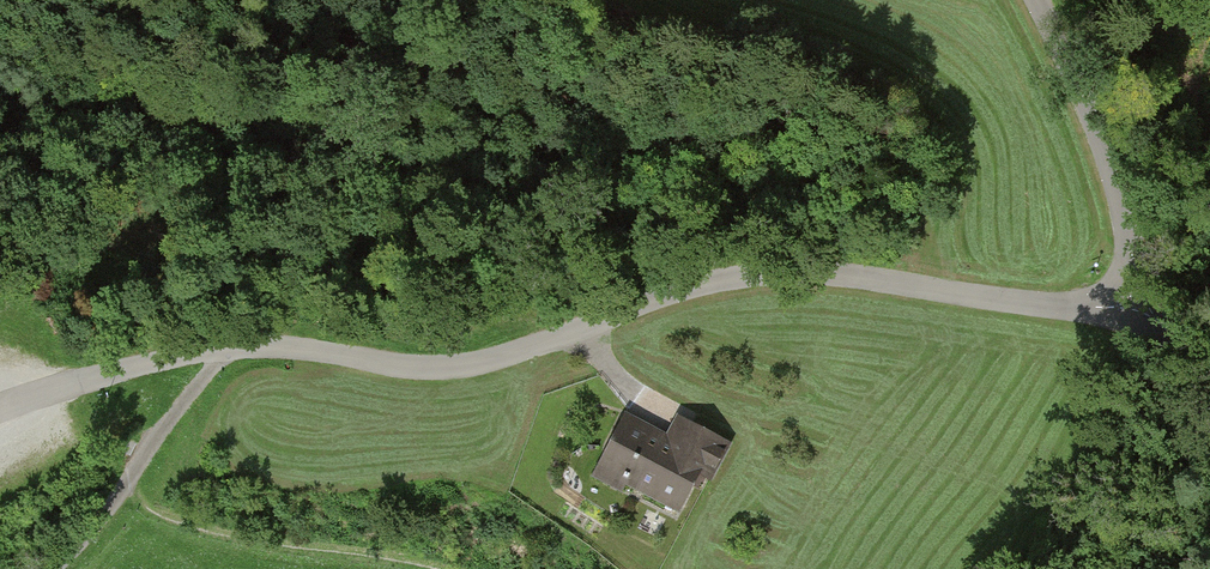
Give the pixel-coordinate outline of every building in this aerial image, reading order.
[(662,438),(616,415),(583,479),(670,523),(693,477),(707,484),(725,449),(671,421),(662,438)]
